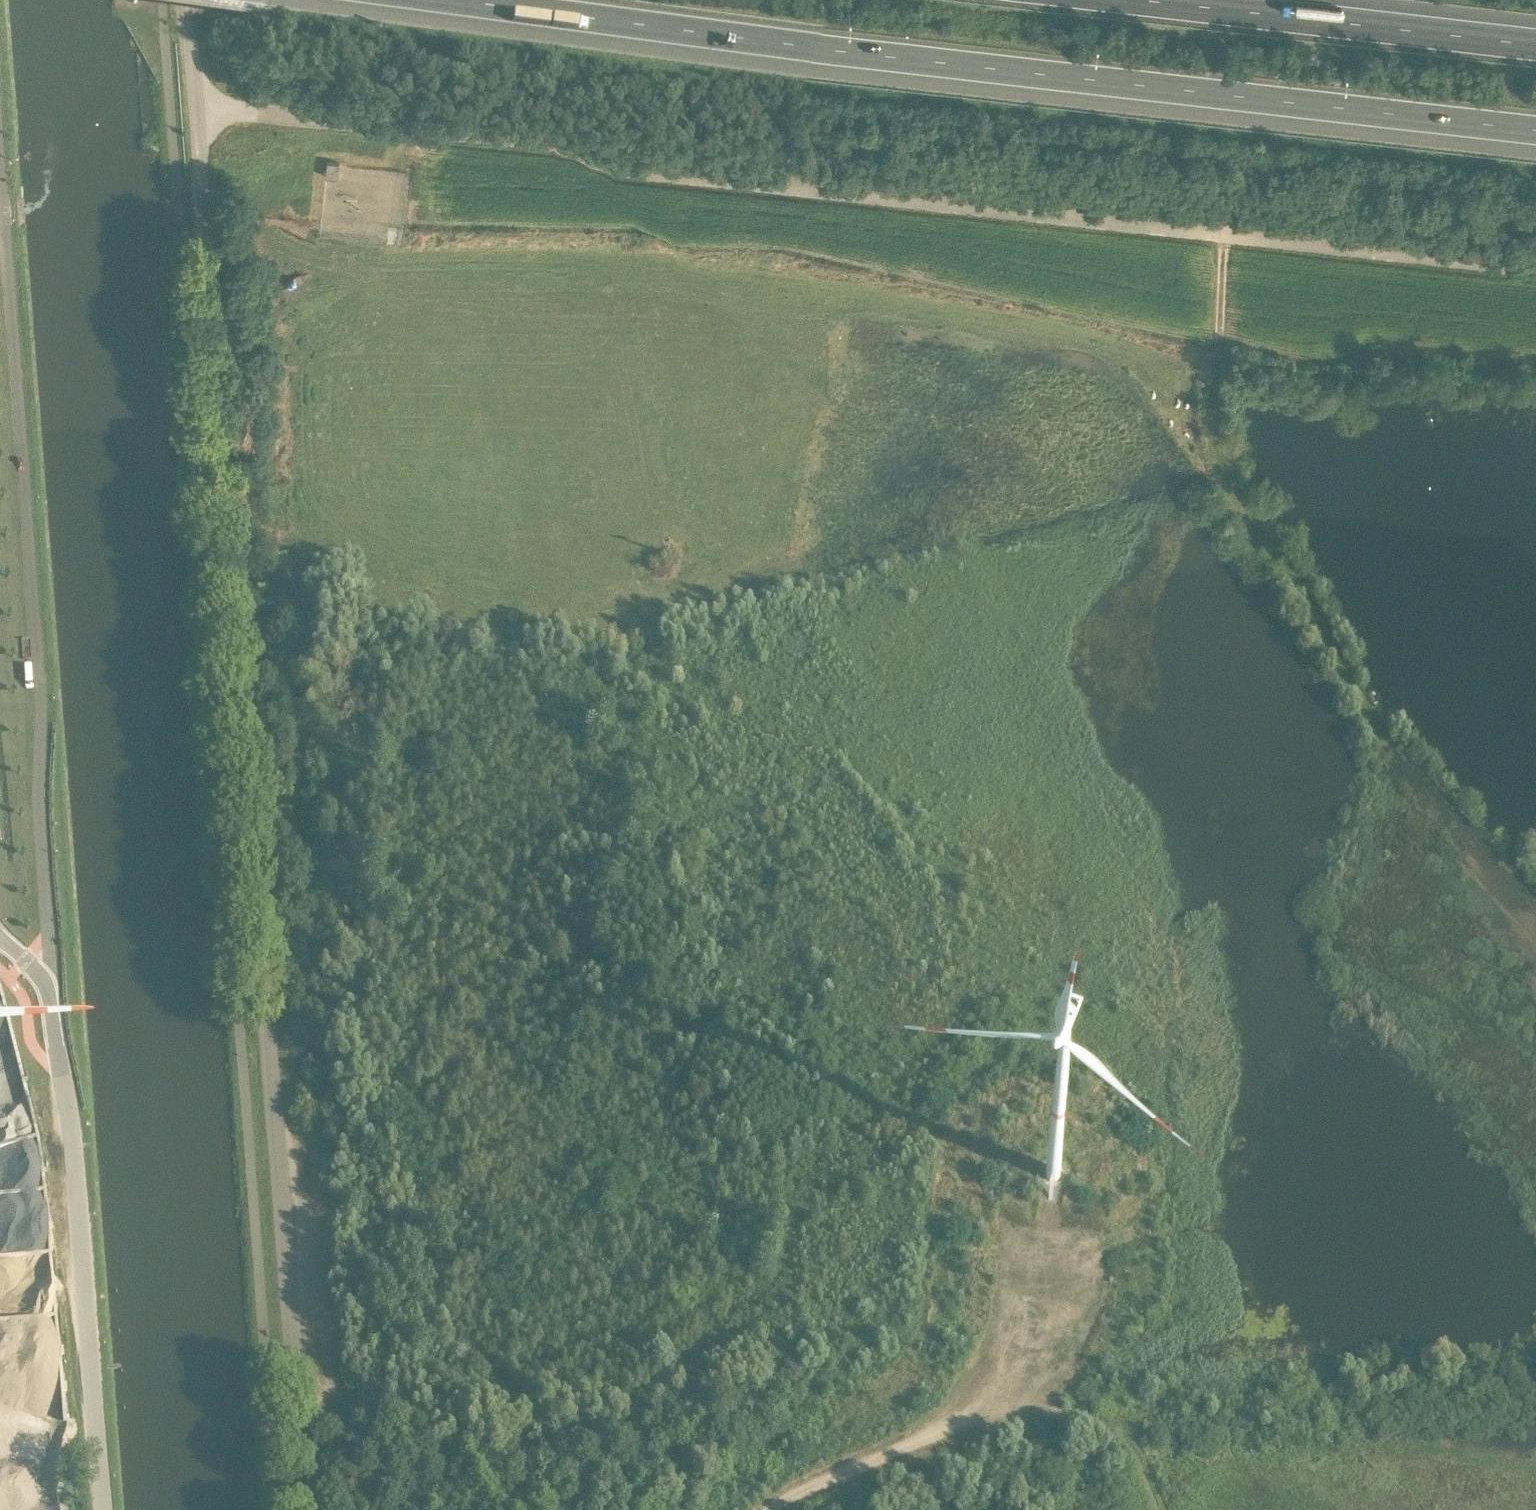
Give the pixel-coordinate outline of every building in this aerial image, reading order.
[(339,166),(326,164),(324,181),(337,182),(339,166)]
